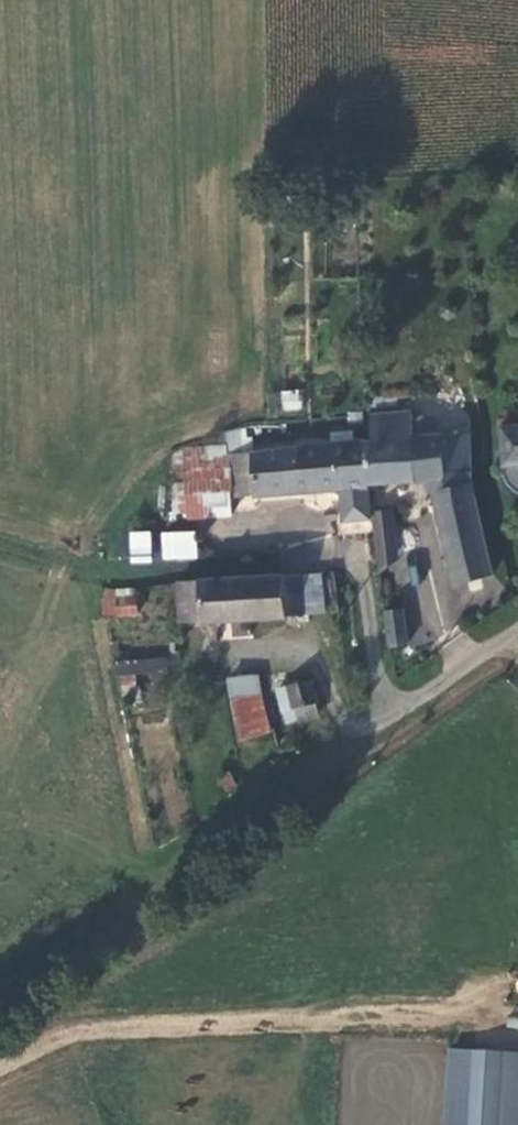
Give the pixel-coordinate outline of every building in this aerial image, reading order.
[(280,390),(282,411),(302,409),(300,388),(280,390)] [(451,587),(496,575),(473,479),(468,437),(409,439),(409,417),(363,421),(365,445),(369,480),(423,476),(425,493),(428,493),(451,587)] [(501,422),(502,483),(505,487),(508,491),(513,493),(517,494),(517,422),(501,422)] [(336,446),(356,445),(363,445),(361,426),(335,429),(336,446)] [(231,494),(369,480),(365,445),(363,445),(356,445),(336,446),(334,446),(228,457),(231,494)] [(228,457),(227,447),(185,451),(191,515),(212,513),(211,496),(231,494),(228,457)] [(372,513),(379,573),(397,560),(391,511),(372,513)] [(129,531),(128,562),(151,563),(151,531),(129,531)] [(196,537),(164,539),(165,557),(198,555),(196,537)] [(307,616),(307,573),(175,585),(180,629),(307,616)] [(115,591),(117,612),(138,611),(136,589),(115,591)] [(104,613),(117,612),(115,591),(103,592),(104,613)] [(400,612),(384,615),(388,648),(403,645),(400,612)] [(168,659),(169,643),(112,642),(112,658),(168,659)] [(164,661),(115,661),(115,674),(164,673),(164,661)] [(280,705),(289,704),(287,681),(278,679),(280,705)] [(312,680),(287,681),(289,704),(294,704),(294,711),(297,717),(303,720),(307,718),(310,714),(310,709),(307,705),(313,704),(312,680)] [(257,684),(231,686),(233,718),(258,716),(257,684)] [(470,1124),(517,1124),(517,1052),(471,1052),(470,1124)]
